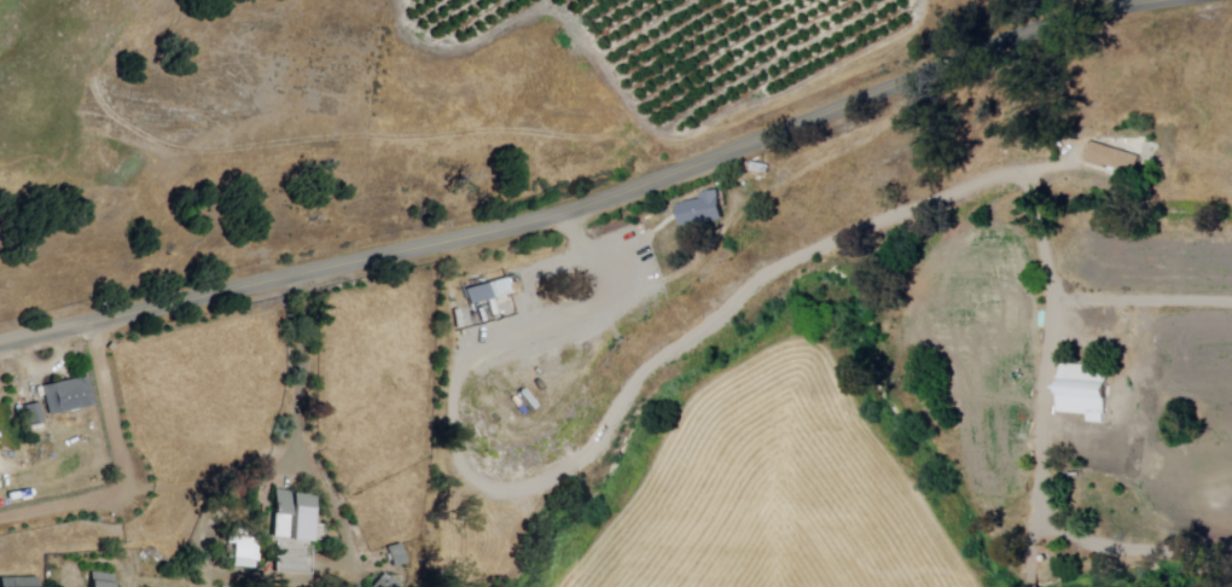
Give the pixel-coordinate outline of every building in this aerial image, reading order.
[(1091,141),(1085,161),(1132,176),(1138,157),(1091,141)] [(754,164),(771,167),(769,175),(752,174),(754,164)] [(680,229),(723,222),(720,192),(702,194),(703,202),(676,205),(680,229)] [(506,279),(511,296),(471,308),(466,291),(506,279)] [(1106,418),(1058,415),(1060,368),(1109,371),(1106,418)] [(46,387),(93,377),(99,408),(52,418),(46,387)] [(41,402),(25,406),(30,425),(46,422),(41,402)] [(274,490),(295,492),(295,495),(319,498),(313,576),(278,574),(280,540),(271,539),(274,490)] [(222,534),(222,548),(234,548),(234,569),(256,569),(256,564),(261,564),(260,533),(222,534)] [(403,545),(389,550),(394,568),(409,564),(403,545)] [(115,573),(112,586),(88,586),(92,569),(115,573)] [(375,586),(401,586),(402,586),(387,573),(375,586)] [(37,577),(37,586),(0,586),(0,577),(37,577)] [(1027,577),(1027,586),(1036,586),(1036,577),(1027,577)]
